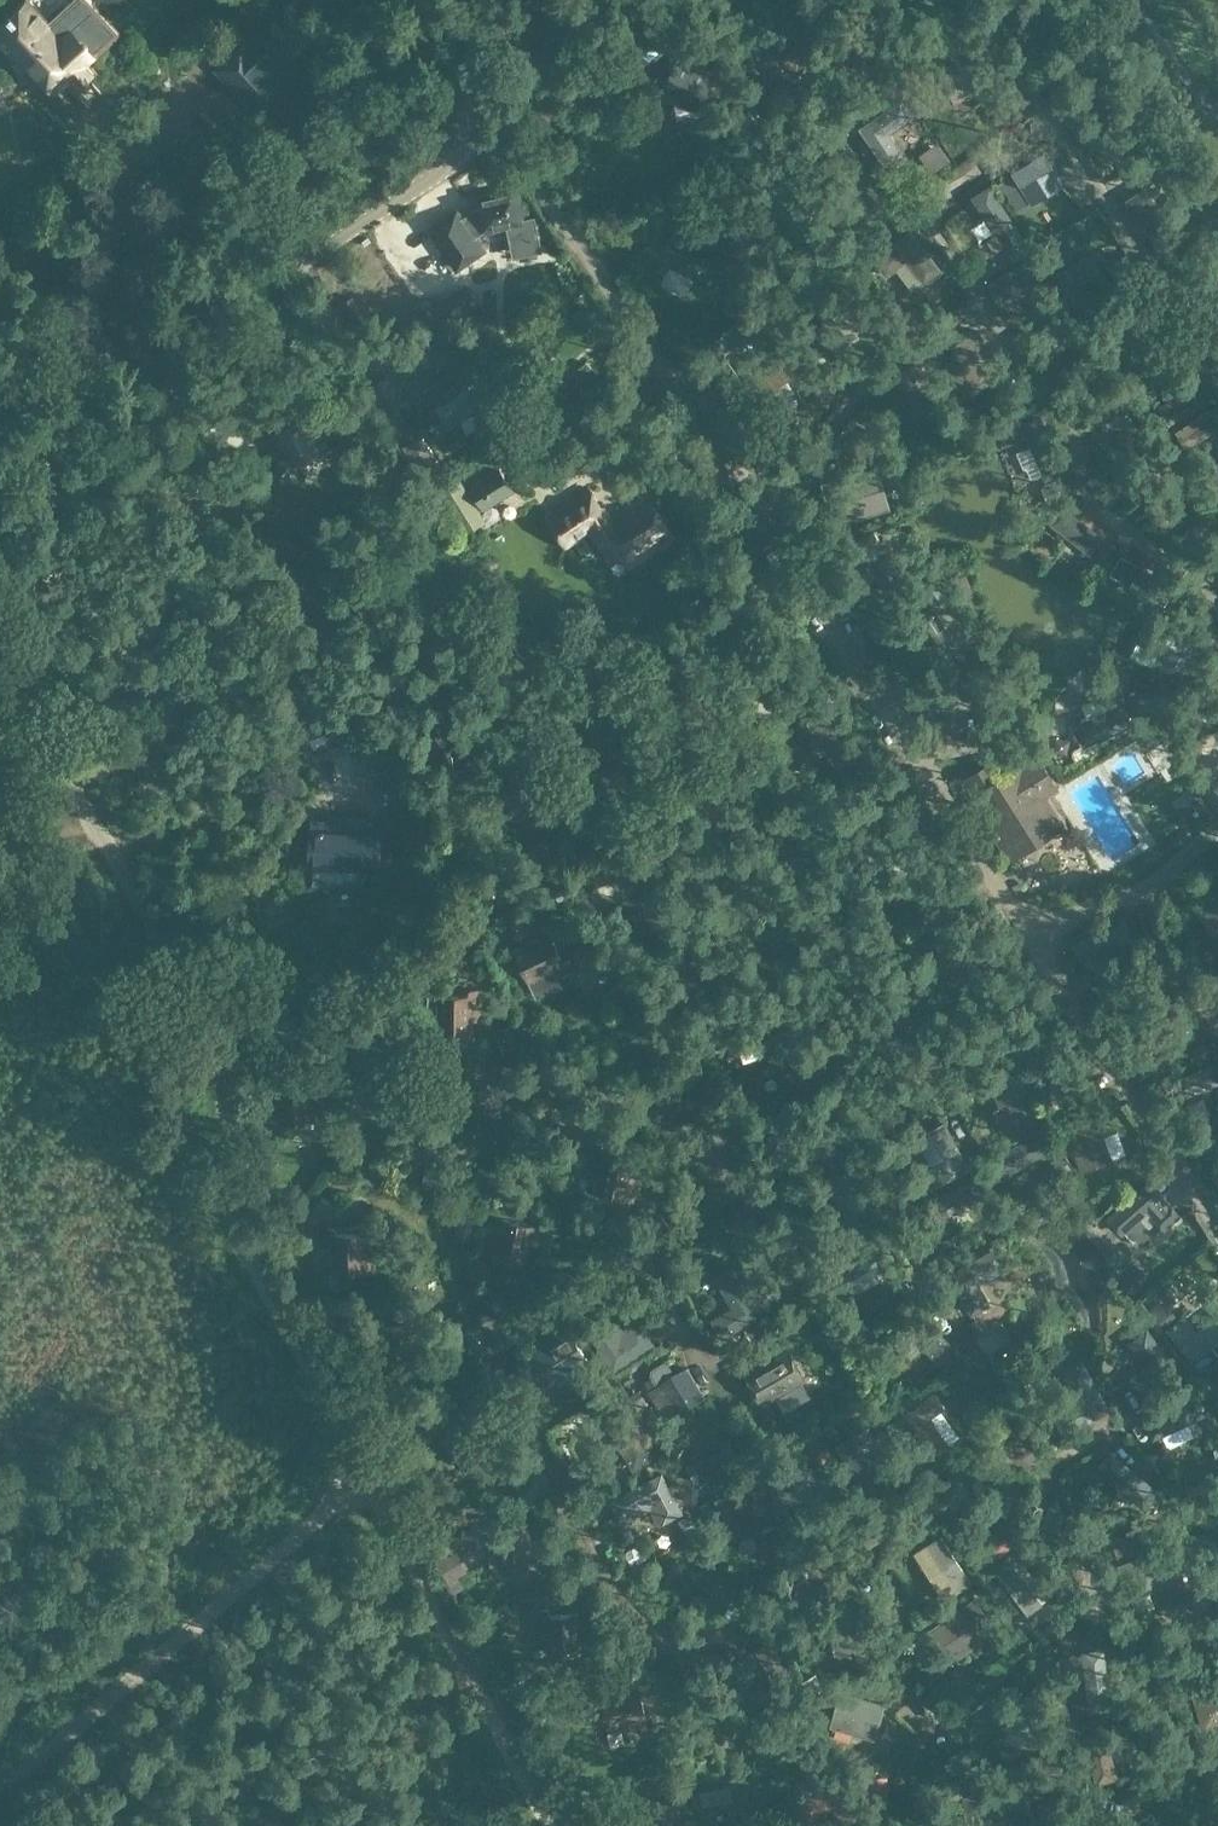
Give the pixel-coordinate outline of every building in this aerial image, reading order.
[(0,23),(0,43),(13,57),(16,54),(52,94),(65,82),(72,89),(89,73),(82,65),(93,56),(89,51),(107,35),(86,12),(69,28),(58,16),(48,25),(46,23),(25,0),(9,14),(5,10),(2,13),(6,17),(0,23)] [(546,13),(554,0),(522,0),(546,13)] [(626,49),(622,53),(624,55),(638,69),(659,48),(669,37),(653,22),(643,32),(626,49)] [(226,61),(217,69),(227,80),(229,78),(261,113),(292,84),(287,79),(308,59),(277,26),(248,53),(244,47),(228,62),(226,61)] [(696,107),(713,73),(683,58),(666,92),(696,107)] [(917,71),(904,80),(910,89),(923,80),(917,71)] [(878,72),(865,79),(870,89),(883,82),(878,72)] [(895,81),(881,90),(889,103),(902,94),(895,81)] [(945,82),(930,92),(943,111),(959,101),(945,82)] [(890,132),(914,116),(903,100),(863,127),(892,169),(908,159),(890,132)] [(1042,152),(1014,169),(1022,181),(1033,200),(1062,183),(1042,152)] [(1010,177),(997,185),(1002,193),(1015,186),(1010,177)] [(976,197),(981,204),(1013,253),(1029,243),(997,194),(992,186),(976,197)] [(1145,190),(1129,200),(1163,250),(1179,240),(1145,190)] [(457,212),(431,231),(458,269),(484,251),(475,237),(484,231),(508,226),(512,243),(539,237),(535,218),(523,220),(517,191),(477,200),(480,212),(464,222),(457,212)] [(740,229),(735,239),(684,216),(670,247),(724,271),(734,248),(747,254),(755,236),(740,229)] [(913,230),(877,258),(889,274),(909,258),(927,281),(943,269),(913,230)] [(863,245),(868,252),(877,245),(872,238),(863,245)] [(845,270),(856,262),(849,252),(837,260),(845,270)] [(1078,263),(1059,273),(1061,278),(1074,303),(1107,285),(1091,256),(1078,263)] [(978,268),(983,277),(996,269),(991,261),(978,268)] [(1053,306),(1058,314),(1071,308),(1066,299),(1053,306)] [(1092,303),(1079,310),(1083,318),(1096,312),(1092,303)] [(800,325),(806,321),(799,309),(787,317),(791,323),(800,325)] [(956,351),(977,388),(1005,373),(982,330),(953,346),(956,351)] [(742,368),(760,396),(785,380),(805,367),(795,351),(778,362),(770,349),(742,368)] [(464,377),(461,373),(459,370),(428,392),(439,408),(425,418),(438,437),(463,419),(459,413),(479,400),(476,394),(483,389),(482,386),(495,378),(482,359),(468,368),(471,373),(464,377)] [(1108,365),(1115,378),(1124,373),(1117,360),(1108,365)] [(577,387),(596,371),(588,362),(569,377),(577,387)] [(578,391),(586,403),(602,392),(595,380),(578,391)] [(1212,397),(1203,381),(1161,406),(1171,422),(1212,397)] [(1142,386),(1149,398),(1156,393),(1149,382),(1142,386)] [(1178,431),(1188,446),(1217,427),(1217,405),(1178,431)] [(398,406),(384,415),(402,444),(411,438),(416,435),(398,406)] [(520,408),(512,413),(511,421),(516,428),(529,420),(520,408)] [(1041,417),(1023,425),(1018,427),(1014,418),(997,426),(1004,444),(1027,434),(1046,478),(1063,471),(1041,417)] [(323,448),(307,424),(280,441),(296,466),(323,448)] [(404,445),(431,487),(449,476),(422,434),(404,445)] [(501,446),(508,457),(525,447),(518,436),(501,446)] [(1188,463),(1195,474),(1202,470),(1195,459),(1188,463)] [(1205,472),(1215,487),(1217,485),(1217,463),(1205,472)] [(442,492),(444,495),(467,532),(484,522),(478,512),(513,490),(500,470),(465,492),(459,481),(442,492)] [(865,472),(824,484),(835,524),(877,512),(865,472)] [(1062,497),(1055,482),(1044,487),(1050,502),(1062,497)] [(668,529),(651,502),(616,525),(604,506),(601,508),(589,490),(548,516),(567,547),(590,533),(606,558),(622,549),(626,556),(668,529)] [(1084,497),(1076,502),(1083,514),(1092,510),(1084,497)] [(1103,559),(1114,544),(1066,507),(1055,522),(1103,559)] [(887,592),(903,581),(871,532),(855,543),(887,592)] [(935,556),(930,569),(941,573),(946,560),(935,556)] [(1167,602),(1176,585),(1124,556),(1115,573),(1167,602)] [(948,599),(943,588),(929,596),(934,606),(948,599)] [(918,617),(948,665),(965,654),(935,606),(918,617)] [(1188,635),(1195,622),(1186,617),(1179,630),(1188,635)] [(1184,665),(1193,648),(1146,623),(1137,640),(1184,665)] [(683,691),(694,668),(683,663),(672,686),(683,691)] [(1149,706),(1154,704),(1148,691),(1143,693),(1149,706)] [(1073,726),(1083,745),(1075,749),(1073,753),(1076,759),(1101,747),(1096,739),(1131,722),(1122,703),(1073,726)] [(822,711),(807,721),(840,772),(855,762),(822,711)] [(1014,856),(1065,824),(1046,794),(1058,786),(1039,755),(1006,776),(997,761),(969,779),(978,793),(976,795),(1014,856)] [(534,808),(519,772),(497,782),(513,817),(534,808)] [(432,813),(423,807),(415,820),(424,826),(432,813)] [(308,824),(306,861),(310,861),(309,880),(357,883),(358,864),(375,865),(378,830),(377,830),(362,829),(363,816),(330,814),(329,826),(308,824)] [(559,835),(532,845),(538,863),(565,854),(559,835)] [(666,879),(662,865),(640,871),(636,859),(614,867),(623,893),(666,879)] [(1207,869),(1214,881),(1217,878),(1217,862),(1207,869)] [(930,895),(938,890),(933,882),(925,887),(930,895)] [(555,893),(560,901),(573,892),(568,885),(555,893)] [(1197,901),(1217,935),(1217,934),(1217,888),(1197,901)] [(651,909),(633,916),(641,937),(672,927),(668,914),(654,918),(651,909)] [(559,975),(572,969),(569,960),(563,963),(550,935),(516,951),(530,980),(555,968),(559,975)] [(615,964),(606,972),(616,985),(626,978),(615,964)] [(681,973),(677,964),(665,969),(674,991),(705,978),(699,965),(681,973)] [(1147,982),(1141,994),(1148,998),(1155,986),(1147,982)] [(428,996),(428,1026),(440,1026),(440,1033),(472,1034),(472,1021),(480,1021),(480,1006),(480,991),(471,990),(471,996),(441,996),(428,996)] [(1194,1056),(1198,1064),(1210,1059),(1206,1050),(1194,1056)] [(298,1051),(294,1063),(310,1068),(314,1057),(298,1051)] [(1217,1081),(1217,1074),(1214,1064),(1169,1083),(1176,1100),(1217,1081)] [(1021,1129),(1039,1122),(1017,1067),(999,1074),(1021,1129)] [(1044,1093),(1055,1082),(1046,1073),(1035,1085),(1044,1093)] [(1082,1170),(1112,1159),(1096,1113),(1066,1123),(1082,1170)] [(936,1187),(971,1168),(945,1121),(928,1131),(944,1160),(926,1170),(936,1187)] [(566,1126),(565,1137),(578,1138),(579,1127),(566,1126)] [(998,1177),(1051,1149),(1042,1132),(989,1160),(998,1177)] [(1217,1153),(1217,1132),(1200,1139),(1207,1157),(1217,1153)] [(637,1201),(640,1188),(631,1186),(636,1162),(607,1156),(608,1150),(599,1148),(596,1163),(604,1165),(598,1192),(637,1201)] [(1050,1162),(1056,1175),(1067,1170),(1061,1157),(1050,1162)] [(507,1171),(482,1172),(482,1178),(489,1178),(489,1185),(507,1184),(507,1171)] [(945,1232),(959,1225),(953,1214),(985,1197),(975,1179),(929,1204),(945,1232)] [(920,1196),(933,1189),(928,1180),(915,1187),(920,1196)] [(1165,1227),(1179,1214),(1150,1182),(1110,1217),(1123,1232),(1149,1209),(1165,1227)] [(332,1202),(318,1209),(325,1223),(339,1216),(332,1202)] [(525,1264),(534,1227),(503,1220),(497,1247),(489,1246),(486,1260),(494,1262),(496,1257),(525,1264)] [(335,1273),(375,1271),(374,1258),(366,1258),(365,1234),(335,1235),(335,1229),(326,1229),(326,1245),(334,1244),(335,1273)] [(894,1255),(884,1238),(838,1265),(848,1282),(894,1255)] [(813,1247),(795,1257),(802,1269),(820,1260),(813,1247)] [(941,1248),(936,1262),(950,1266),(955,1253),(941,1248)] [(977,1282),(1007,1265),(997,1248),(950,1275),(972,1313),(989,1303),(977,1282)] [(723,1336),(760,1314),(733,1268),(716,1278),(734,1307),(713,1320),(723,1336)] [(1128,1274),(1122,1286),(1136,1293),(1142,1281),(1128,1274)] [(647,1290),(641,1280),(631,1286),(636,1296),(647,1290)] [(887,1293),(877,1298),(882,1309),(893,1304),(887,1293)] [(1154,1316),(1164,1329),(1178,1318),(1168,1305),(1154,1316)] [(443,1325),(455,1322),(452,1312),(440,1316),(443,1325)] [(946,1368),(960,1353),(922,1315),(908,1329),(946,1368)] [(1217,1338),(1217,1316),(1196,1333),(1184,1317),(1169,1329),(1192,1358),(1217,1338)] [(614,1369),(652,1344),(642,1327),(620,1341),(605,1317),(588,1328),(614,1369)] [(981,1318),(972,1323),(980,1337),(989,1332),(981,1318)] [(766,1330),(761,1322),(747,1331),(751,1338),(766,1330)] [(668,1328),(656,1335),(661,1344),(673,1336),(668,1328)] [(571,1329),(527,1355),(545,1385),(589,1358),(571,1329)] [(1142,1396),(1177,1369),(1148,1330),(1132,1342),(1150,1365),(1130,1380),(1142,1396)] [(751,1346),(759,1360),(775,1351),(767,1336),(751,1346)] [(805,1378),(789,1350),(748,1374),(764,1402),(805,1378)] [(1027,1356),(1029,1362),(1035,1363),(1039,1359),(1037,1353),(1031,1352),(1027,1356)] [(653,1369),(651,1375),(674,1415),(704,1398),(686,1368),(677,1374),(671,1364),(664,1362),(653,1369)] [(1082,1401),(1069,1407),(1056,1414),(1065,1431),(1108,1408),(1083,1364),(1067,1373),(1067,1374),(1082,1401)] [(1217,1389),(1217,1373),(1205,1378),(1210,1392),(1217,1389)] [(943,1382),(948,1389),(959,1382),(955,1374),(943,1382)] [(605,1377),(598,1382),(605,1393),(612,1388),(605,1377)] [(461,1387),(463,1398),(480,1394),(478,1384),(461,1387)] [(1117,1385),(1107,1390),(1113,1402),(1123,1397),(1117,1385)] [(631,1397),(639,1411),(648,1406),(639,1392),(631,1397)] [(929,1419),(945,1407),(935,1393),(905,1415),(934,1454),(948,1444),(929,1419)] [(1154,1437),(1208,1411),(1200,1394),(1145,1420),(1154,1437)] [(634,1468),(653,1457),(627,1410),(607,1421),(634,1468)] [(819,1430),(827,1442),(836,1436),(829,1424),(819,1430)] [(859,1483),(890,1465),(868,1427),(838,1445),(859,1483)] [(663,1437),(664,1447),(679,1447),(679,1436),(663,1437)] [(693,1482),(736,1461),(728,1445),(685,1466),(693,1482)] [(787,1504),(818,1486),(797,1448),(766,1466),(787,1504)] [(1099,1468),(1122,1487),(1117,1492),(1130,1503),(1134,1498),(1144,1506),(1156,1491),(1111,1453),(1099,1468)] [(466,1488),(482,1481),(477,1468),(461,1474),(466,1488)] [(600,1468),(594,1481),(608,1487),(613,1475),(600,1468)] [(665,1521),(682,1512),(662,1473),(612,1499),(621,1516),(654,1500),(665,1521)] [(736,1539),(768,1522),(748,1484),(716,1500),(736,1539)] [(1049,1525),(1042,1512),(1034,1517),(1040,1530),(1049,1525)] [(689,1515),(681,1520),(690,1538),(699,1533),(689,1515)] [(500,1551),(501,1564),(540,1561),(539,1548),(531,1549),(529,1525),(499,1527),(498,1521),(489,1522),(492,1552),(500,1551)] [(979,1569),(1018,1541),(1007,1525),(968,1553),(979,1569)] [(938,1582),(948,1598),(957,1593),(971,1583),(940,1536),(926,1546),(946,1577),(938,1582)] [(1132,1552),(1128,1541),(1113,1546),(1118,1558),(1132,1552)] [(1132,1596),(1178,1580),(1167,1550),(1121,1566),(1132,1596)] [(448,1580),(465,1571),(456,1555),(439,1564),(448,1580)] [(1021,1563),(1015,1568),(1012,1564),(998,1574),(1028,1613),(1041,1603),(1021,1576),(1027,1571),(1021,1563)] [(995,1629),(975,1600),(938,1626),(959,1655),(995,1629)] [(836,1613),(831,1616),(837,1627),(841,1625),(853,1648),(858,1658),(873,1651),(868,1641),(850,1606),(836,1613)] [(550,1653),(590,1651),(589,1637),(581,1638),(579,1614),(549,1616),(549,1610),(540,1611),(541,1626),(548,1625),(550,1653)] [(1009,1629),(1000,1635),(1009,1648),(1018,1642),(1009,1629)] [(1184,1652),(1183,1641),(1172,1642),(1173,1652),(1184,1652)] [(612,1654),(617,1665),(629,1660),(624,1649),(612,1654)] [(1092,1710),(1111,1708),(1103,1650),(1084,1652),(1084,1651),(1073,1653),(1069,1658),(1071,1673),(1087,1671),(1092,1710)] [(813,1669),(801,1676),(808,1689),(820,1681),(813,1669)] [(792,1684),(782,1689),(788,1702),(799,1697),(792,1684)] [(1217,1722),(1217,1686),(1195,1693),(1205,1726),(1217,1722)] [(646,1717),(639,1687),(602,1696),(609,1727),(637,1720),(639,1728),(654,1724),(651,1716),(646,1717)] [(832,1725),(838,1727),(853,1731),(874,1737),(884,1703),(842,1691),(832,1725)] [(1017,1754),(1049,1739),(1030,1700),(998,1715),(1017,1754)] [(1062,1725),(1078,1728),(1081,1713),(1064,1710),(1062,1725)] [(1109,1749),(1132,1742),(1127,1723),(1085,1735),(1098,1782),(1117,1777),(1109,1749)] [(662,1744),(652,1749),(658,1763),(669,1758),(662,1744)] [(1031,1794),(1068,1777),(1056,1751),(1019,1767),(1031,1794)] [(839,1763),(831,1752),(818,1761),(825,1772),(839,1763)] [(966,1772),(969,1781),(983,1776),(980,1767),(966,1772)] [(863,1816),(840,1779),(799,1806),(809,1822),(834,1806),(846,1825),(848,1825),(863,1816)] [(952,1801),(963,1795),(954,1780),(944,1786),(952,1801)]
